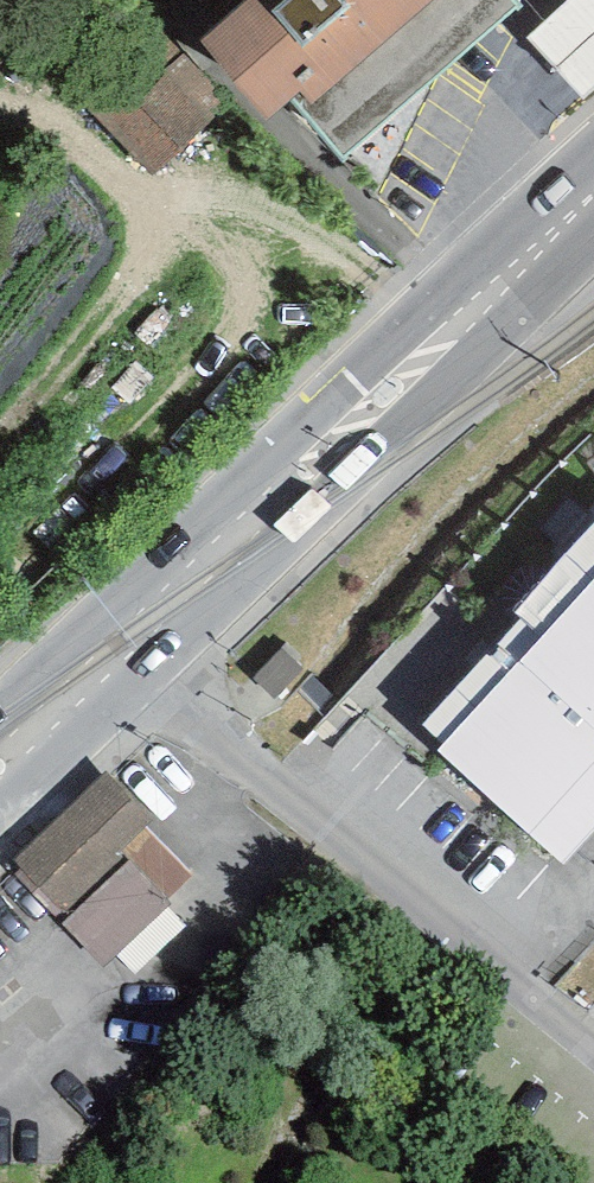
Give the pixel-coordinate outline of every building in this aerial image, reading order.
[(201,40),(269,119),(291,101),(340,159),(521,6),(516,0),(247,0),(201,40)] [(527,38),(583,102),(593,92),(593,0),(569,0),(527,38)] [(165,33),(82,102),(131,156),(152,176),(214,117),(198,100),(211,89),(165,33)] [(541,638),(593,579),(593,526),(515,614),(541,638)] [(563,864),(593,829),(593,579),(541,638),(509,674),(442,744),(438,750),(563,864)] [(422,725),(442,744),(509,674),(488,654),(422,725)] [(107,771),(15,860),(61,908),(71,918),(63,925),(105,968),(172,904),(168,900),(193,876),(146,827),(153,820),(107,771)]
